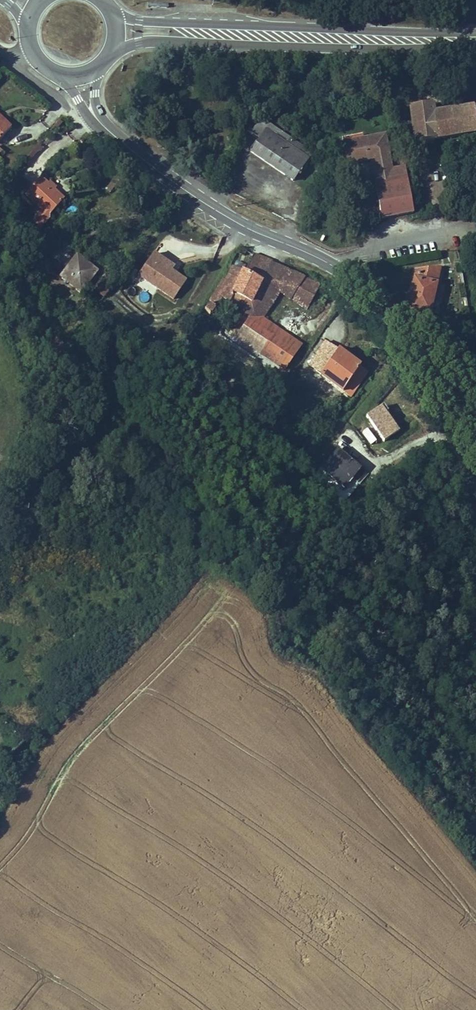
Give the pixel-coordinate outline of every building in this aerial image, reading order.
[(437,111),(436,103),(410,106),(414,141),(443,137),(475,133),(475,107),(437,111)] [(0,111),(0,116),(7,122),(10,118),(0,111)] [(0,142),(16,123),(10,118),(7,122),(0,116),(0,142)] [(0,147),(0,158),(8,148),(4,145),(2,144),(0,147)] [(309,155),(303,162),(283,146),(272,160),(312,191),(328,170),(309,155)] [(380,217),(414,211),(405,162),(371,168),(380,217)] [(56,218),(71,200),(48,180),(32,198),(56,218)] [(82,282),(101,264),(85,247),(67,265),(82,282)] [(173,270),(176,265),(154,251),(137,277),(174,301),(188,280),(173,270)] [(274,265),(255,254),(246,270),(239,266),(231,280),(228,278),(214,304),(216,306),(213,312),(220,315),(231,295),(250,305),(274,265)] [(413,268),(406,306),(423,333),(436,263),(413,268)] [(324,292),(274,265),(250,305),(244,316),(248,319),(262,328),(252,342),(291,367),(301,351),(289,343),(293,335),(282,327),(295,305),(324,323),(337,301),(330,296),(324,292)] [(252,342),(262,328),(248,319),(239,334),(252,342)] [(323,341),(305,366),(315,373),(333,348),(323,341)] [(354,385),(345,378),(355,364),(333,348),(315,373),(347,396),(354,385)] [(354,385),(365,371),(355,364),(345,378),(354,385)] [(383,443),(400,433),(384,405),(367,415),(383,443)] [(370,445),(376,442),(369,428),(362,431),(370,445)] [(345,488),(362,468),(338,448),(321,468),(345,488)]
